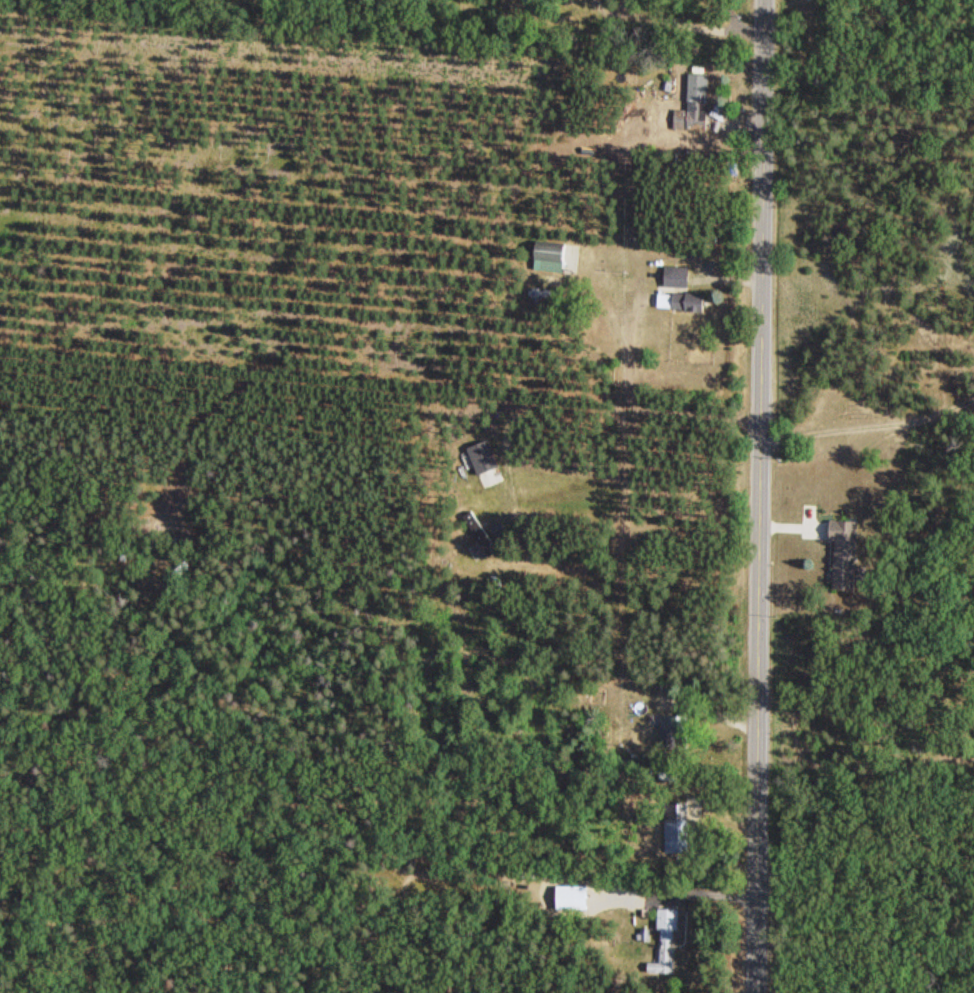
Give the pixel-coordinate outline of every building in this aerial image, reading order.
[(713,109),(713,72),(691,72),(691,109),(713,109)] [(541,269),(567,271),(568,260),(565,260),(565,253),(560,253),(560,258),(554,258),(554,246),(543,245),(541,269)] [(678,307),(678,293),(662,293),(662,307),(678,307)] [(480,475),(484,486),(504,480),(500,468),(480,475)] [(832,541),(831,589),(854,590),(856,518),(825,517),(824,540),(832,541)] [(662,715),(662,747),(690,747),(690,715),(662,715)] [(666,851),(690,851),(689,802),(666,802),(666,851)] [(554,885),(554,908),(589,909),(589,886),(554,885)] [(657,907),(656,961),(644,960),(644,972),(677,973),(678,908),(657,907)]
